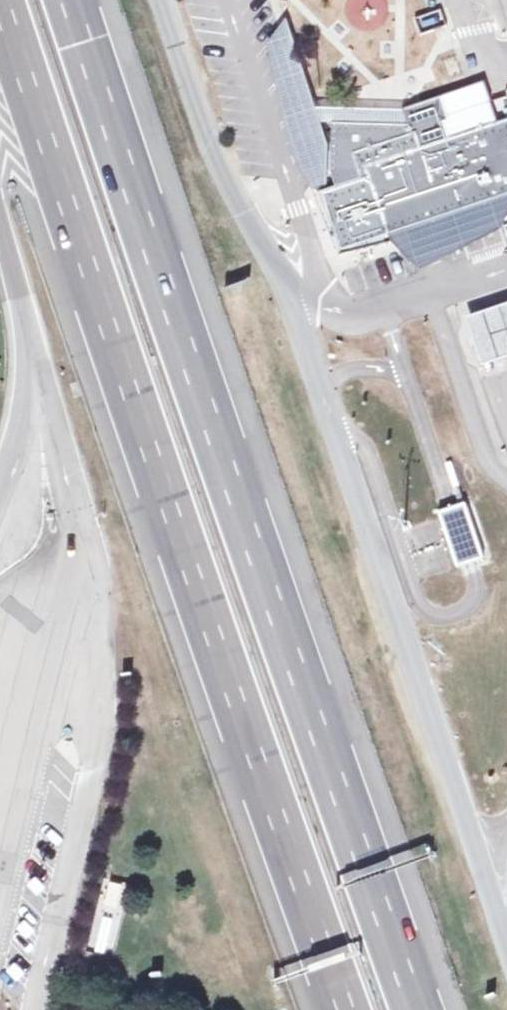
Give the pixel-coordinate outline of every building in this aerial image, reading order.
[(387,0),(359,0),(356,13),(382,19),(387,0)] [(441,10),(415,19),(421,36),(447,27),(441,10)] [(286,21),(269,44),(295,158),(315,191),(326,187),(327,146),(320,124),(316,109),(287,20),(286,21)] [(498,123),(484,83),(403,110),(404,112),(412,134),(400,138),(397,130),(380,136),(376,125),(333,124),(331,173),(336,188),(321,193),(342,256),(392,239),(407,234),(405,230),(506,195),(506,120),(498,123)] [(404,112),(316,109),(320,124),(333,124),(376,125),(380,136),(397,130),(400,138),(412,134),(404,112)] [(392,239),(394,244),(421,273),(503,230),(506,222),(506,195),(405,230),(407,234),(392,239)] [(462,315),(477,362),(506,352),(506,300),(462,315)] [(451,509),(439,513),(458,568),(470,564),(484,559),(466,504),(451,509)] [(120,892),(125,869),(110,866),(105,889),(120,892)]
